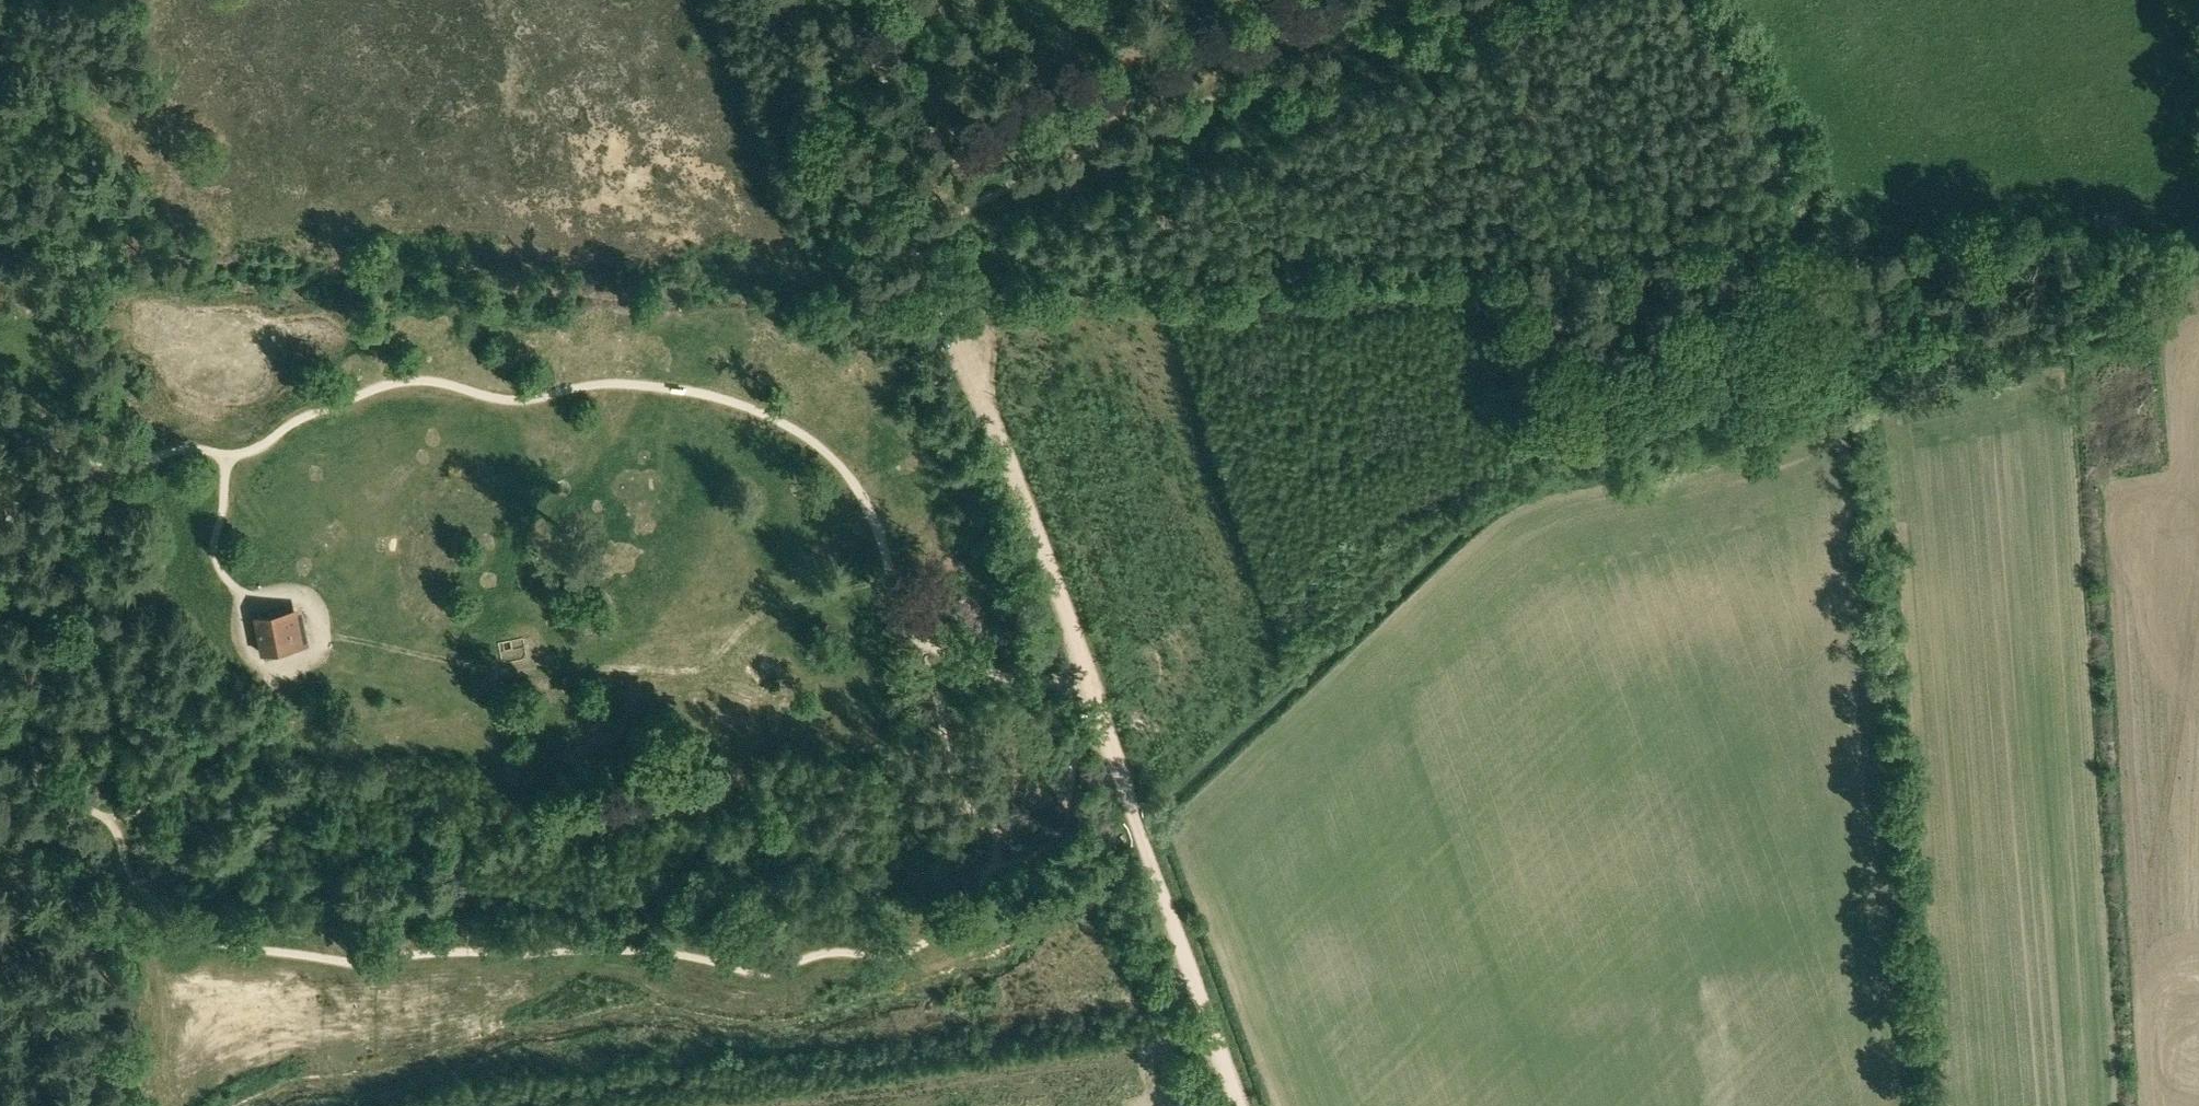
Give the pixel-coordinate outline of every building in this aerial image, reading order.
[(309,644),(301,605),(253,615),(261,654),(309,644)]
